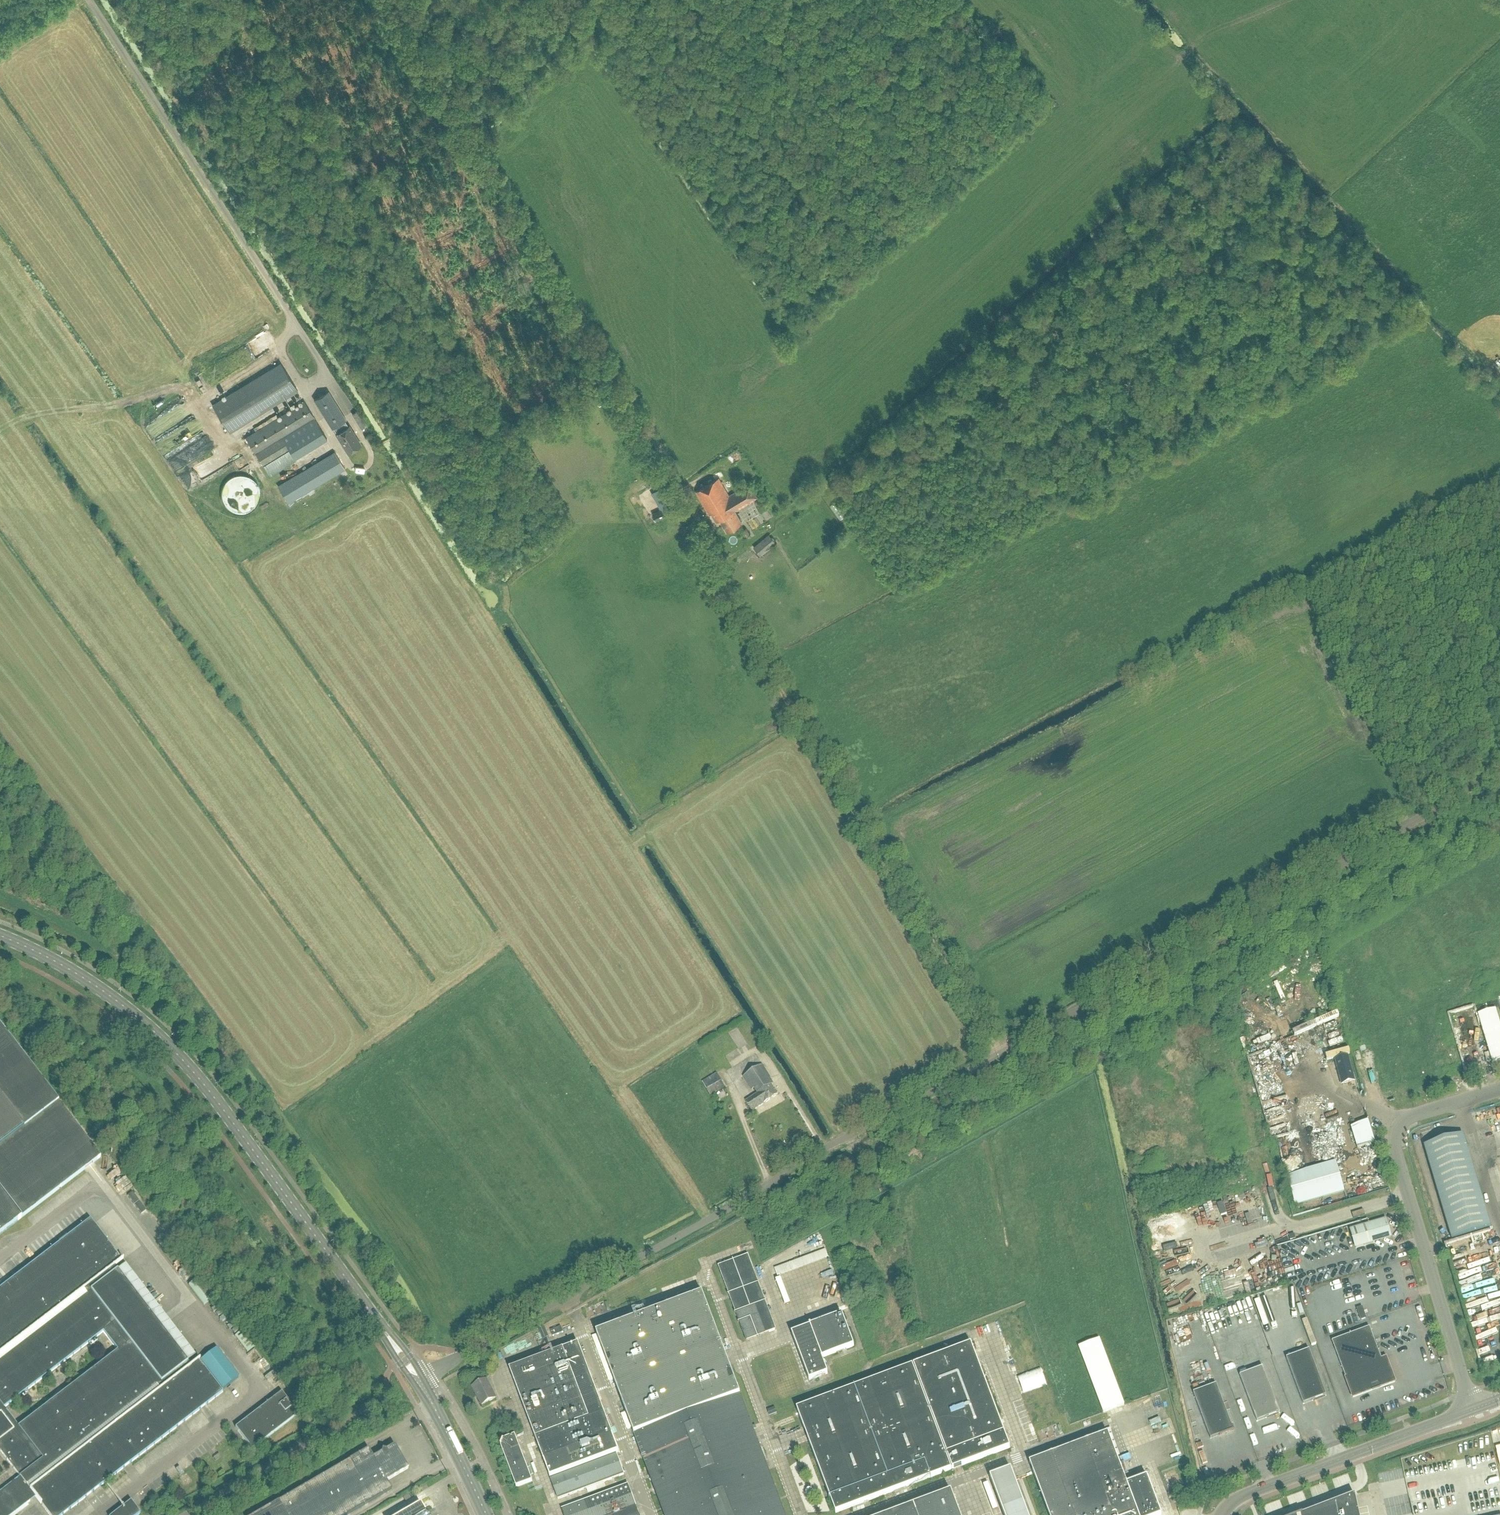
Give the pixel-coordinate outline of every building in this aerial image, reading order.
[(281,362),(238,389),(213,404),(229,431),(298,389),(281,362)] [(205,386),(209,395),(215,392),(211,384),(205,386)] [(347,418),(329,389),(315,398),(332,427),(334,426),(337,432),(336,432),(348,451),(361,443),(350,424),(348,425),(345,419),(347,418)] [(294,457),(295,457),(328,437),(305,400),(246,436),(263,464),(280,454),(293,477),(279,486),(288,501),(345,467),(335,451),(301,472),(297,466),(299,465),(294,457)] [(352,413),(361,427),(368,424),(359,409),(352,413)] [(185,485),(213,468),(206,456),(177,473),(185,485)] [(728,530),(742,521),(735,510),(759,496),(750,482),(729,494),(719,476),(696,490),(710,514),(712,513),(716,520),(721,518),(728,530)] [(747,527),(742,530),(746,536),(750,533),(747,527)] [(777,542),(770,533),(753,546),(761,555),(777,542)] [(760,580),(754,570),(749,573),(755,583),(760,580)] [(1286,995),(1291,984),(1285,982),(1281,993),(1286,995)] [(1499,1061),(1499,1026),(1495,1010),(1478,1015),(1492,1064),(1499,1061)] [(101,1158),(0,1027),(0,1235),(101,1158)] [(1342,1085),(1354,1082),(1348,1058),(1336,1061),(1342,1085)] [(765,1105),(778,1096),(771,1086),(773,1085),(770,1079),(771,1079),(762,1065),(743,1077),(752,1091),(754,1089),(758,1095),(746,1102),(752,1113),(765,1105)] [(717,1073),(703,1082),(711,1096),(726,1087),(717,1073)] [(1242,1077),(1246,1091),(1252,1089),(1247,1075),(1242,1077)] [(1281,1106),(1283,1112),(1287,1111),(1284,1098),(1259,1105),(1265,1124),(1281,1119),(1278,1107),(1281,1106)] [(1217,1117),(1220,1113),(1213,1107),(1210,1111),(1217,1117)] [(1317,1131),(1340,1122),(1334,1108),(1311,1117),(1317,1131)] [(1232,1134),(1238,1129),(1231,1121),(1226,1126),(1232,1134)] [(1424,1147),(1446,1223),(1451,1240),(1491,1228),(1489,1223),(1468,1151),(1469,1150),(1467,1145),(1466,1146),(1463,1135),(1424,1147)] [(1342,1150),(1341,1138),(1322,1139),(1322,1151),(1342,1150)] [(1286,1177),(1295,1206),(1344,1192),(1336,1163),(1286,1177)] [(1355,1190),(1371,1184),(1365,1169),(1350,1175),(1355,1190)] [(1239,1209),(1253,1200),(1248,1192),(1234,1201),(1239,1209)] [(139,1202),(132,1193),(128,1196),(134,1205),(139,1202)] [(146,1211),(140,1203),(135,1206),(141,1215),(146,1211)] [(30,1502),(28,1499),(34,1495),(49,1514),(64,1514),(223,1393),(199,1361),(200,1360),(200,1359),(191,1366),(115,1267),(124,1260),(123,1260),(122,1261),(92,1223),(90,1220),(86,1223),(0,1290),(0,1452),(22,1480),(17,1484),(15,1481),(0,1492),(0,1514),(13,1514),(30,1502)] [(1350,1230),(1356,1249),(1375,1243),(1374,1242),(1390,1237),(1385,1220),(1350,1230)] [(1178,1223),(1182,1235),(1188,1233),(1184,1221),(1178,1223)] [(1254,1243),(1245,1245),(1248,1254),(1242,1255),(1243,1259),(1257,1256),(1254,1243)] [(1262,1271),(1274,1267),(1265,1244),(1255,1248),(1260,1258),(1238,1267),(1246,1288),(1266,1280),(1262,1271)] [(1170,1258),(1196,1252),(1194,1245),(1168,1251),(1170,1258)] [(826,1250),(775,1269),(778,1277),(829,1258),(826,1250)] [(748,1255),(718,1267),(746,1342),(777,1331),(748,1255)] [(1158,1277),(1179,1273),(1177,1265),(1173,1266),(1172,1262),(1155,1265),(1158,1277)] [(1276,1270),(1271,1272),(1276,1281),(1281,1279),(1276,1270)] [(1222,1301),(1230,1300),(1230,1292),(1236,1292),(1234,1271),(1219,1273),(1222,1301)] [(1210,1277),(1214,1289),(1219,1287),(1216,1275),(1210,1277)] [(202,1276),(201,1276),(189,1285),(204,1305),(217,1296),(202,1276)] [(703,1294),(597,1334),(665,1514),(785,1514),(703,1294)] [(179,1306),(167,1316),(173,1322),(184,1312),(179,1306)] [(810,1382),(828,1375),(822,1359),(854,1347),(843,1315),(827,1321),(826,1320),(810,1326),(810,1328),(792,1335),(810,1382)] [(992,1326),(984,1329),(986,1335),(994,1332),(992,1326)] [(1332,1342),(1353,1398),(1395,1382),(1386,1359),(1382,1360),(1373,1337),(1369,1328),(1332,1342)] [(553,1337),(563,1333),(561,1329),(551,1332),(553,1337)] [(971,1344),(914,1366),(952,1469),(1010,1448),(971,1344)] [(578,1345),(564,1350),(563,1350),(562,1350),(562,1351),(511,1370),(511,1369),(510,1370),(550,1478),(619,1452),(578,1345)] [(1326,1396),(1309,1350),(1286,1359),(1303,1405),(1326,1396)] [(235,1376),(223,1361),(215,1367),(227,1382),(235,1376)] [(913,1366),(797,1410),(836,1513),(894,1492),(907,1487),(952,1470),(913,1366)] [(1280,1413),(1263,1368),(1240,1376),(1257,1422),(1280,1413)] [(1012,1374),(1005,1376),(1007,1385),(1014,1383),(1012,1374)] [(487,1381),(473,1388),(482,1406),(496,1399),(487,1381)] [(1216,1385),(1193,1394),(1210,1439),(1233,1431),(1216,1385)] [(299,1415),(282,1393),(235,1428),(252,1450),(299,1415)] [(775,1407),(768,1410),(770,1416),(778,1413),(775,1407)] [(1127,1484),(1108,1434),(1030,1463),(1049,1514),(1161,1514),(1147,1477),(1127,1484)] [(515,1436),(499,1442),(517,1488),(533,1482),(515,1436)] [(392,1490),(387,1482),(408,1469),(398,1452),(395,1448),(391,1450),(389,1450),(388,1450),(388,1449),(386,1451),(382,1450),(381,1453),(373,1458),(368,1450),(277,1502),(256,1514),(349,1514),(392,1490)] [(624,1475),(616,1454),(551,1479),(558,1499),(624,1475)] [(200,1481),(188,1465),(174,1476),(186,1492),(200,1481)] [(990,1478),(1004,1514),(1028,1514),(1011,1470),(990,1478)] [(563,1510),(564,1514),(639,1514),(628,1486),(563,1510)] [(951,1493),(892,1514),(960,1514),(951,1493)] [(1355,1495),(1304,1514),(1359,1514),(1355,1495)] [(113,1514),(139,1514),(141,1514),(131,1501),(113,1514)] [(401,1514),(426,1514),(420,1504),(401,1514)]
